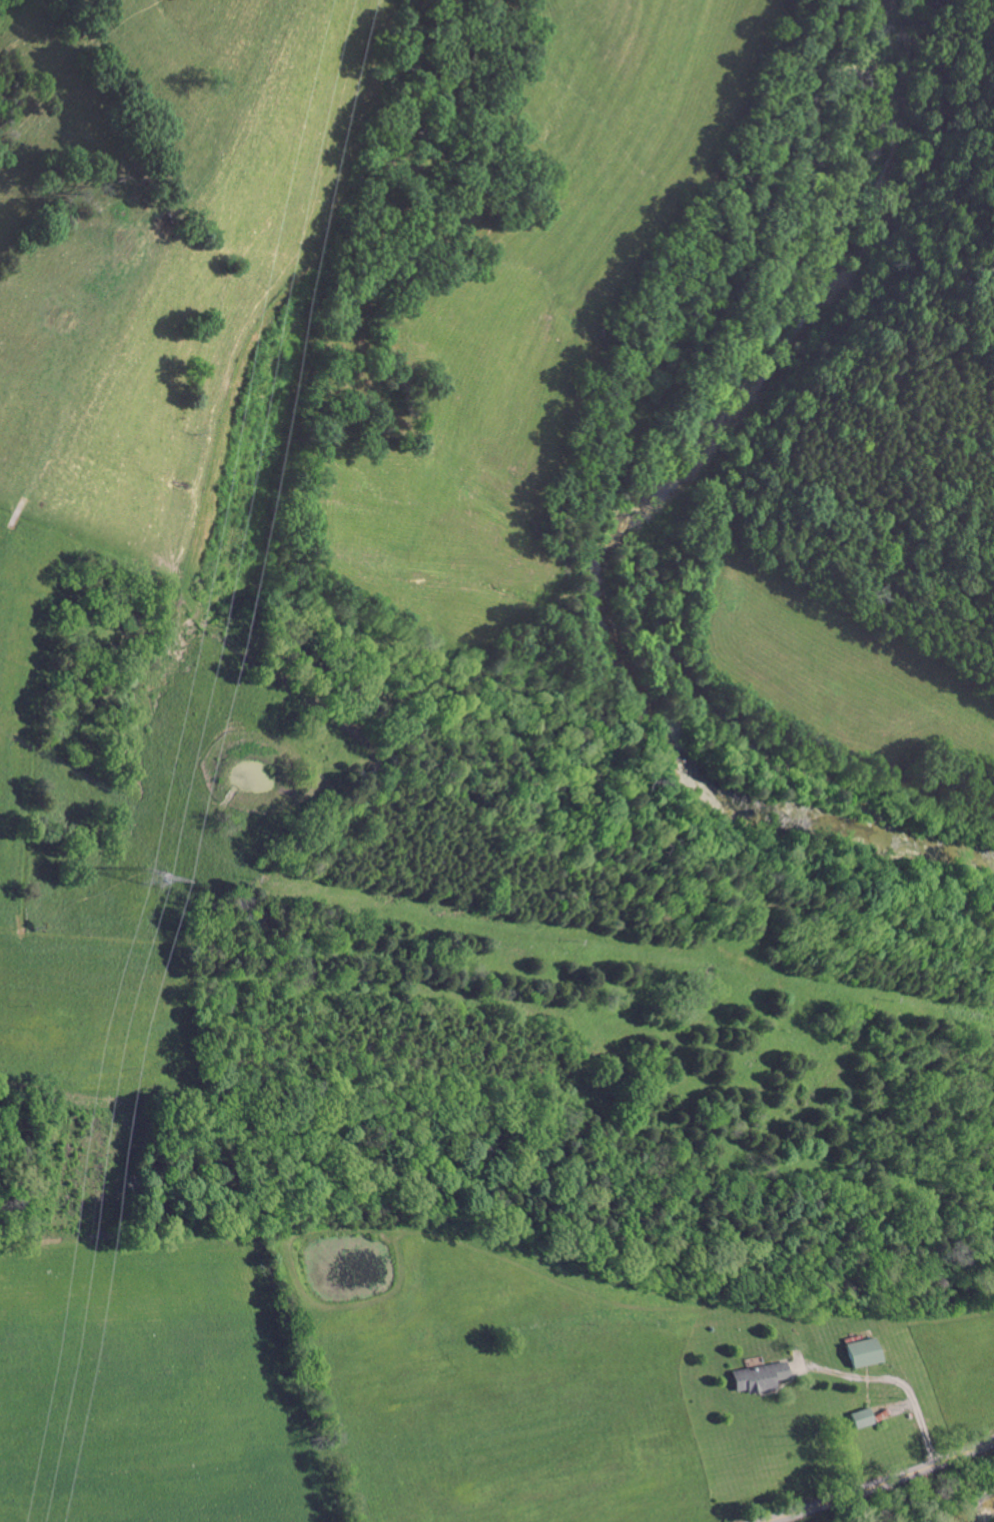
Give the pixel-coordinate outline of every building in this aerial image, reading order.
[(826,1369),(824,1360),(839,1357),(836,1341),(780,1351),(784,1372),(793,1370),(794,1374),(826,1369)]
